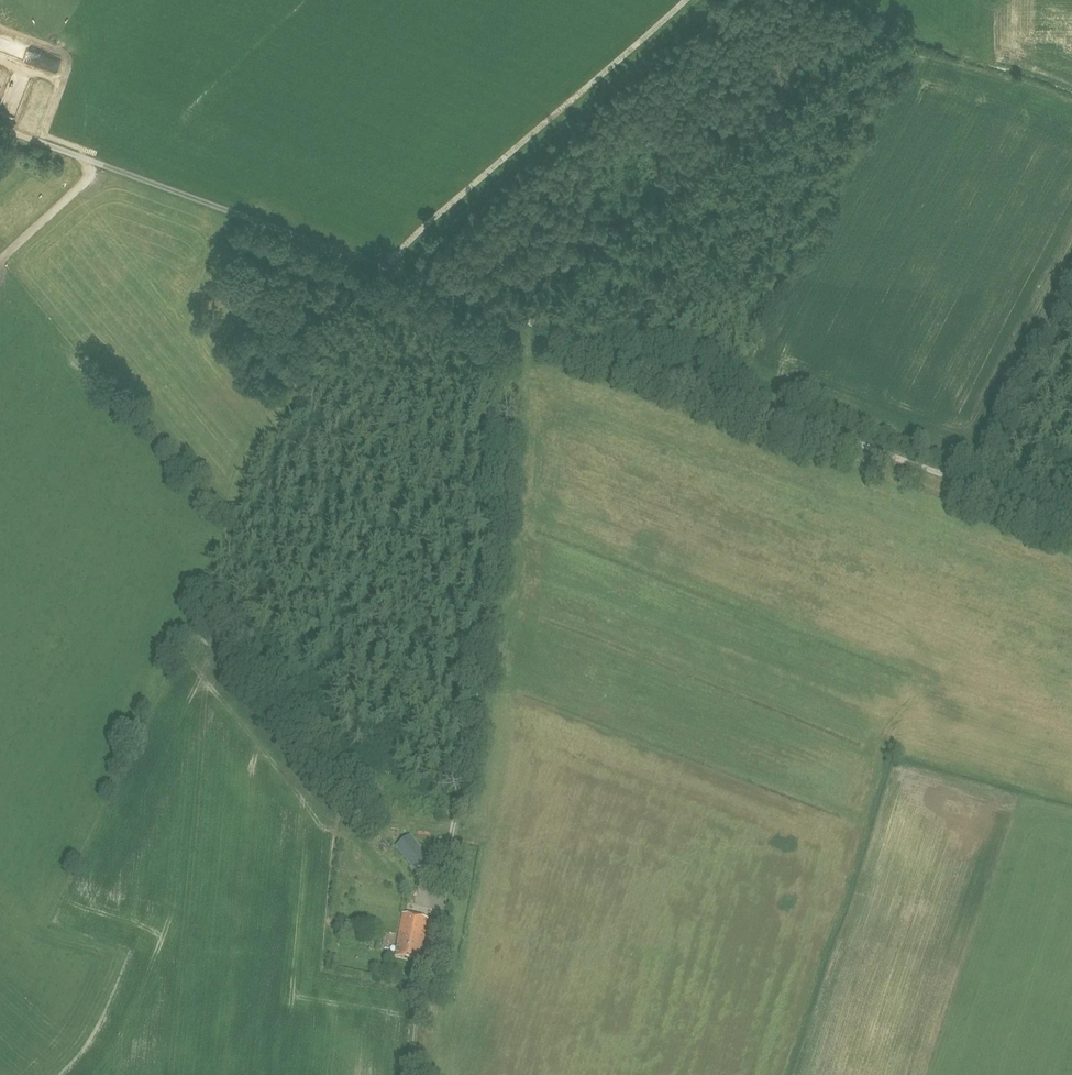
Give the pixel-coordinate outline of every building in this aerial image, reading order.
[(22,90),(8,85),(0,107),(0,110),(13,115),(22,90)] [(394,835),(406,861),(418,856),(413,844),(417,842),(410,827),(394,835)] [(419,960),(427,918),(402,913),(394,956),(419,960)] [(429,919),(423,953),(431,955),(437,920),(429,919)]
